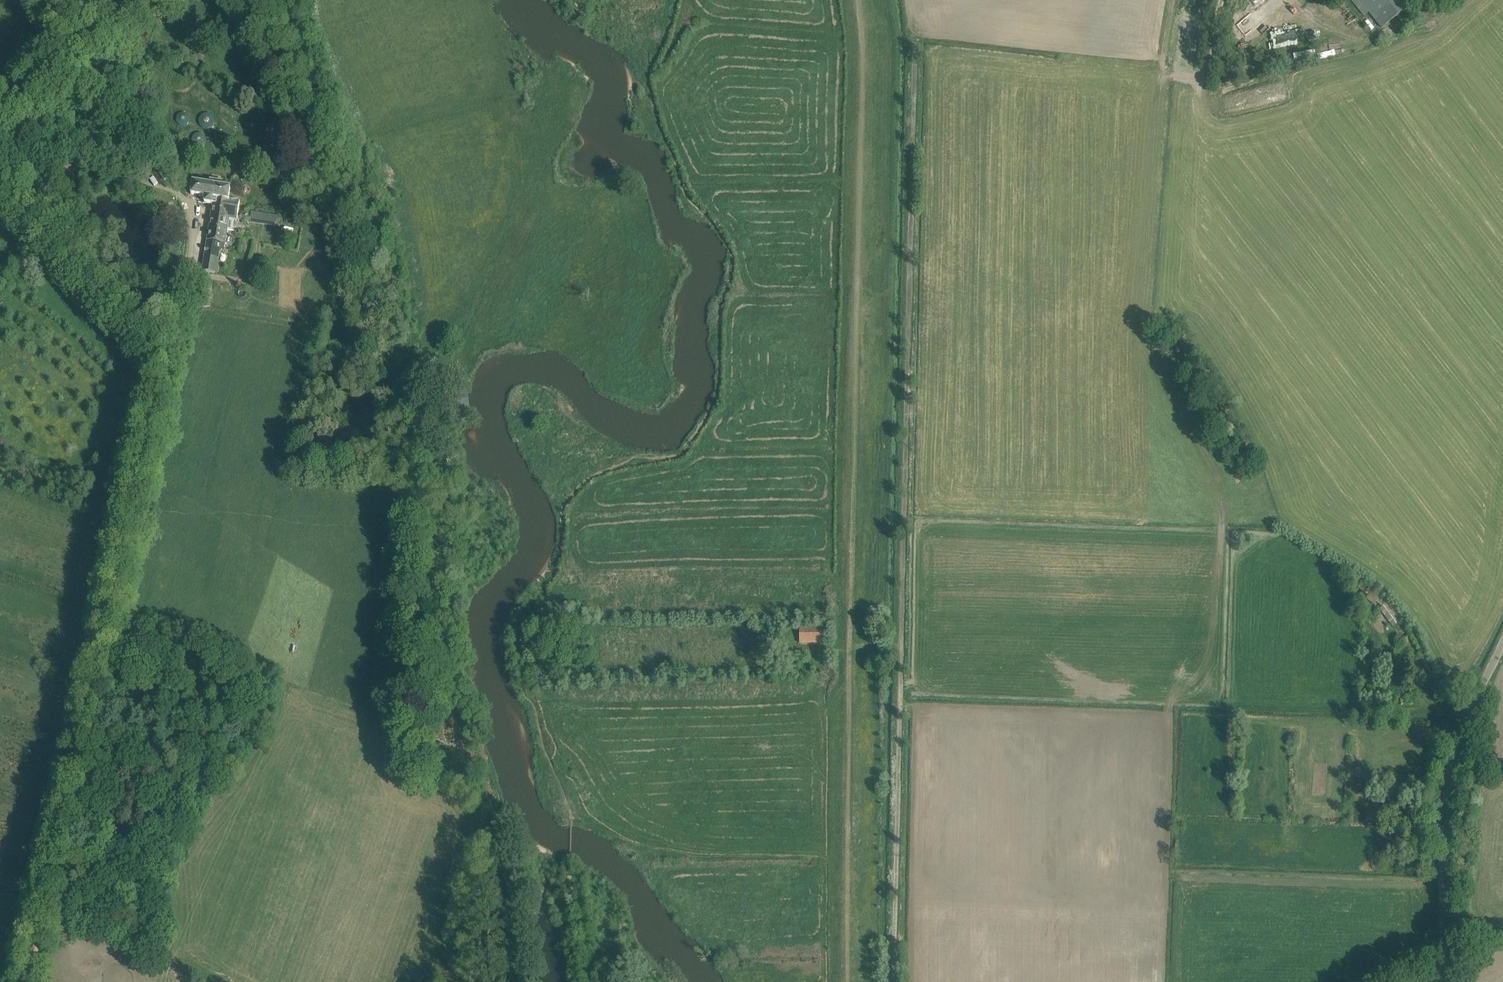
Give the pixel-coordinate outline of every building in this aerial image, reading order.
[(1398,0),(1350,0),(1363,16),(1367,12),(1381,29),(1405,9),(1398,0)] [(230,188),(209,184),(193,182),(191,195),(206,197),(205,203),(212,204),(213,204),(224,205),(222,214),(237,217),(240,201),(228,200),(230,188)] [(213,204),(212,204),(209,227),(227,230),(229,218),(250,222),(250,220),(274,224),(275,222),(237,217),(222,214),(224,205),(213,204)] [(218,263),(219,251),(224,252),(227,230),(209,227),(202,271),(216,273),(216,271),(223,272),(224,264),(218,263)] [(1362,582),(1357,587),(1368,595),(1365,598),(1374,605),(1376,602),(1382,607),(1396,625),(1403,620),(1389,601),(1387,602),(1362,582)] [(800,643),(824,643),(824,627),(800,627),(800,643)]
